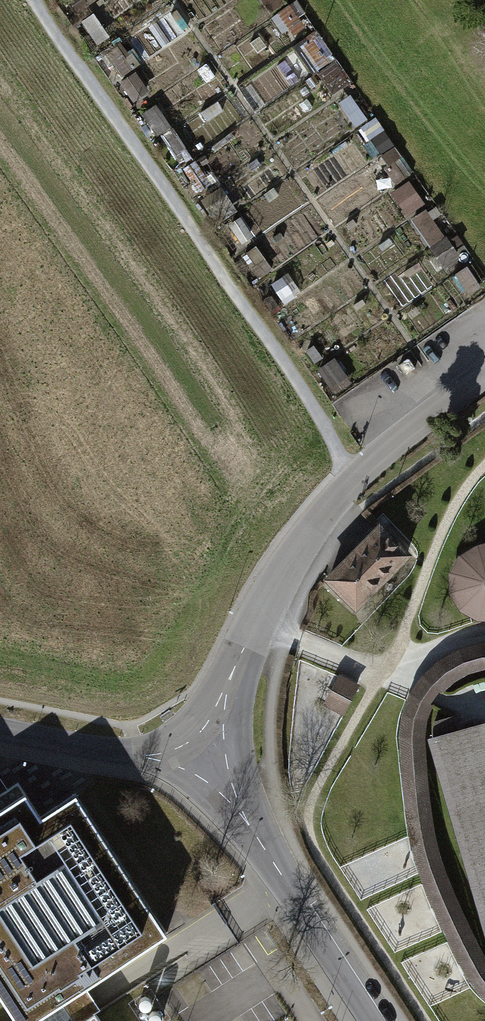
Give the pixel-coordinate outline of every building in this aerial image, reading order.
[(136,68),(121,79),(134,99),(150,88),(136,68)] [(160,100),(146,108),(177,163),(191,155),(160,100)] [(372,127),(396,179),(410,172),(385,121),(372,127)] [(410,214),(428,201),(411,178),(393,191),(410,214)] [(447,264),(462,253),(427,206),(413,216),(447,264)] [(408,359),(399,365),(406,375),(415,369),(408,359)] [(407,555),(379,528),(328,579),(355,607),(407,555)] [(476,545),(460,556),(450,572),(449,595),(459,612),(477,622),(484,621),(484,543),(476,545)] [(480,645),(447,657),(424,676),(402,710),(398,742),(404,821),(411,859),(443,933),(469,982),(483,1004),(484,1005),(484,957),(467,921),(447,875),(437,842),(425,758),(426,723),(434,708),(445,691),(481,672),(484,671),(484,645),(480,645)] [(358,686),(340,676),(325,705),(344,715),(358,686)] [(430,738),(484,932),(484,722),(430,738)] [(169,936),(78,798),(41,822),(16,785),(8,791),(0,779),(0,999),(14,1020),(40,1020),(87,990),(169,936)] [(94,1015),(100,1011),(94,1001),(87,990),(40,1020),(98,1020),(94,1015)]
